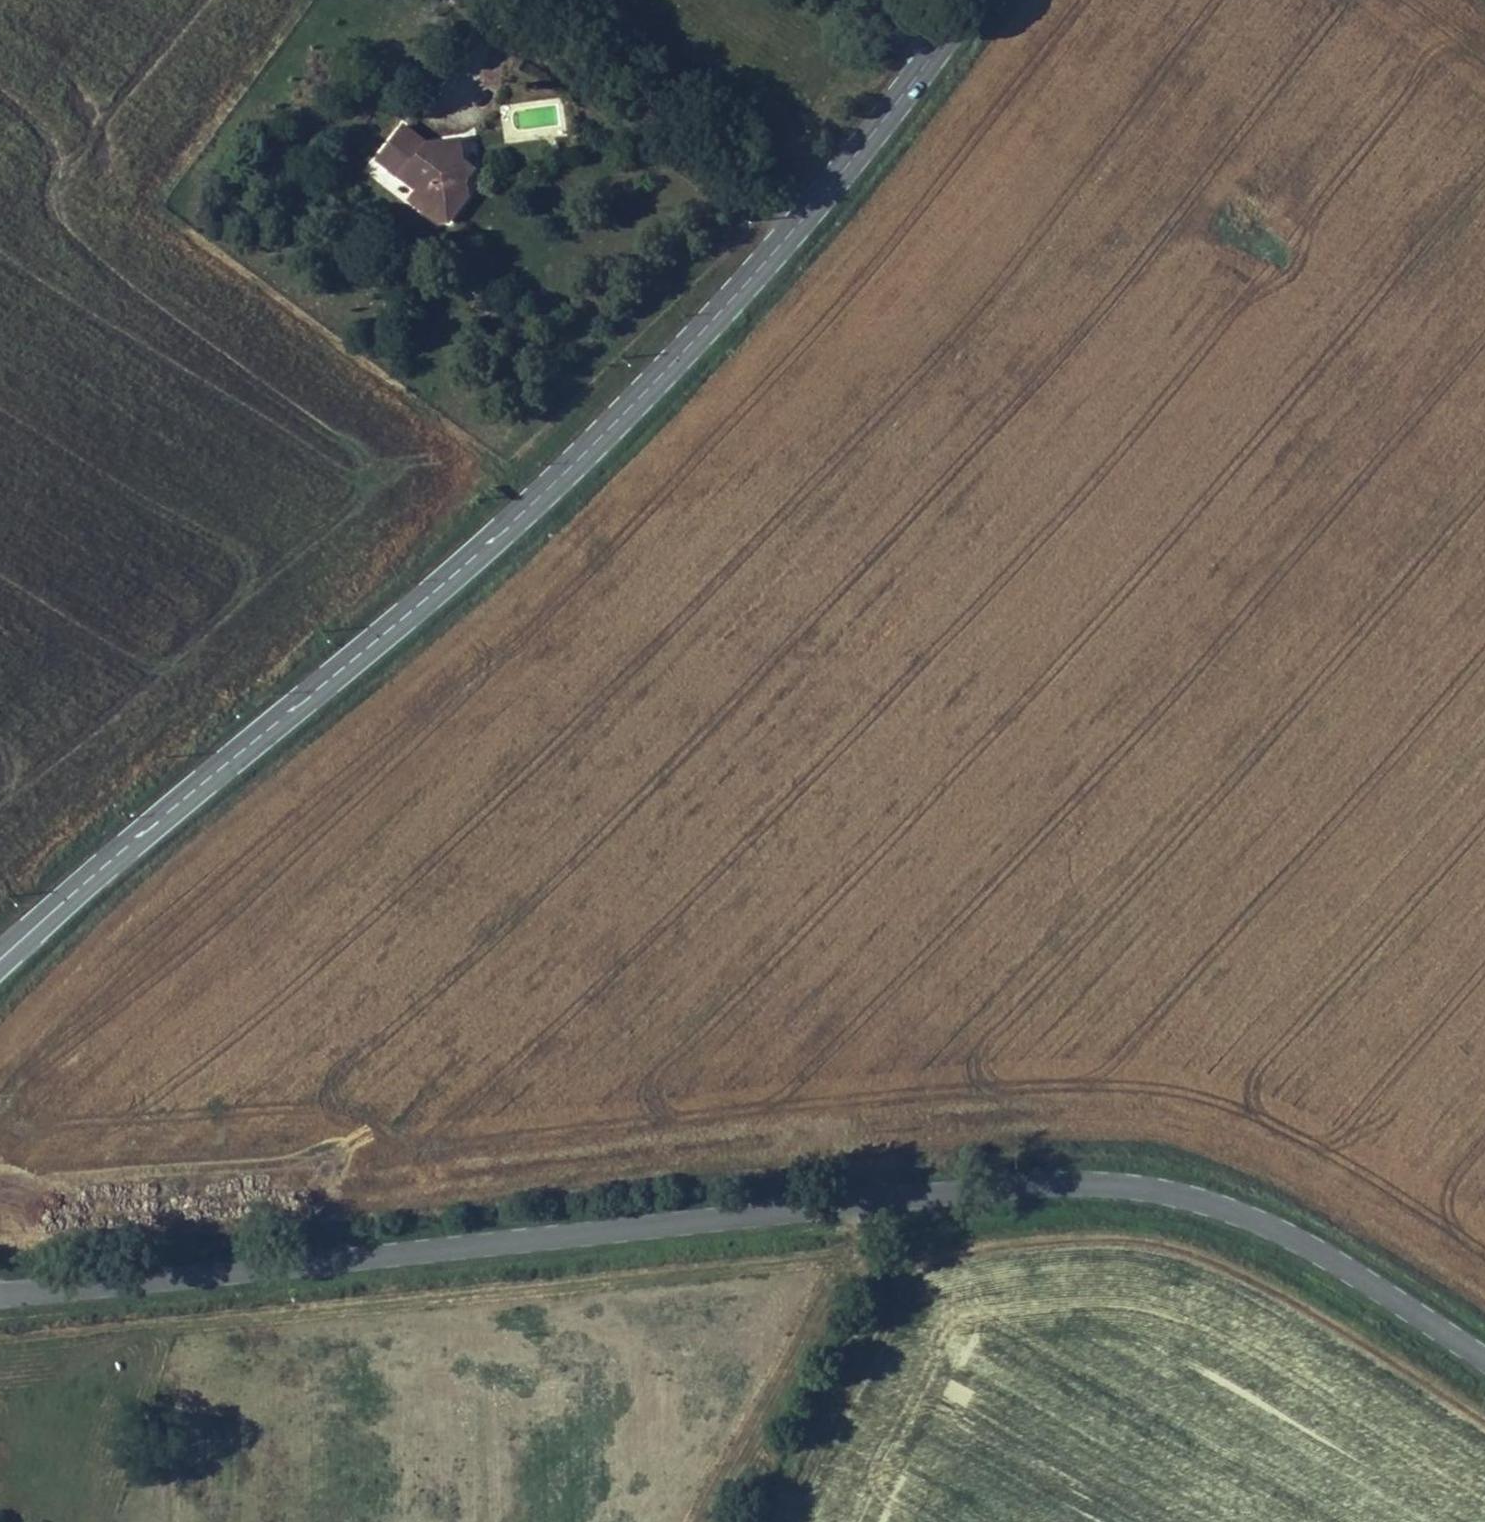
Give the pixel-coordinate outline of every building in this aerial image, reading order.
[(459,153),(402,117),(364,175),(445,227),(482,170),(458,154),(459,153)]
